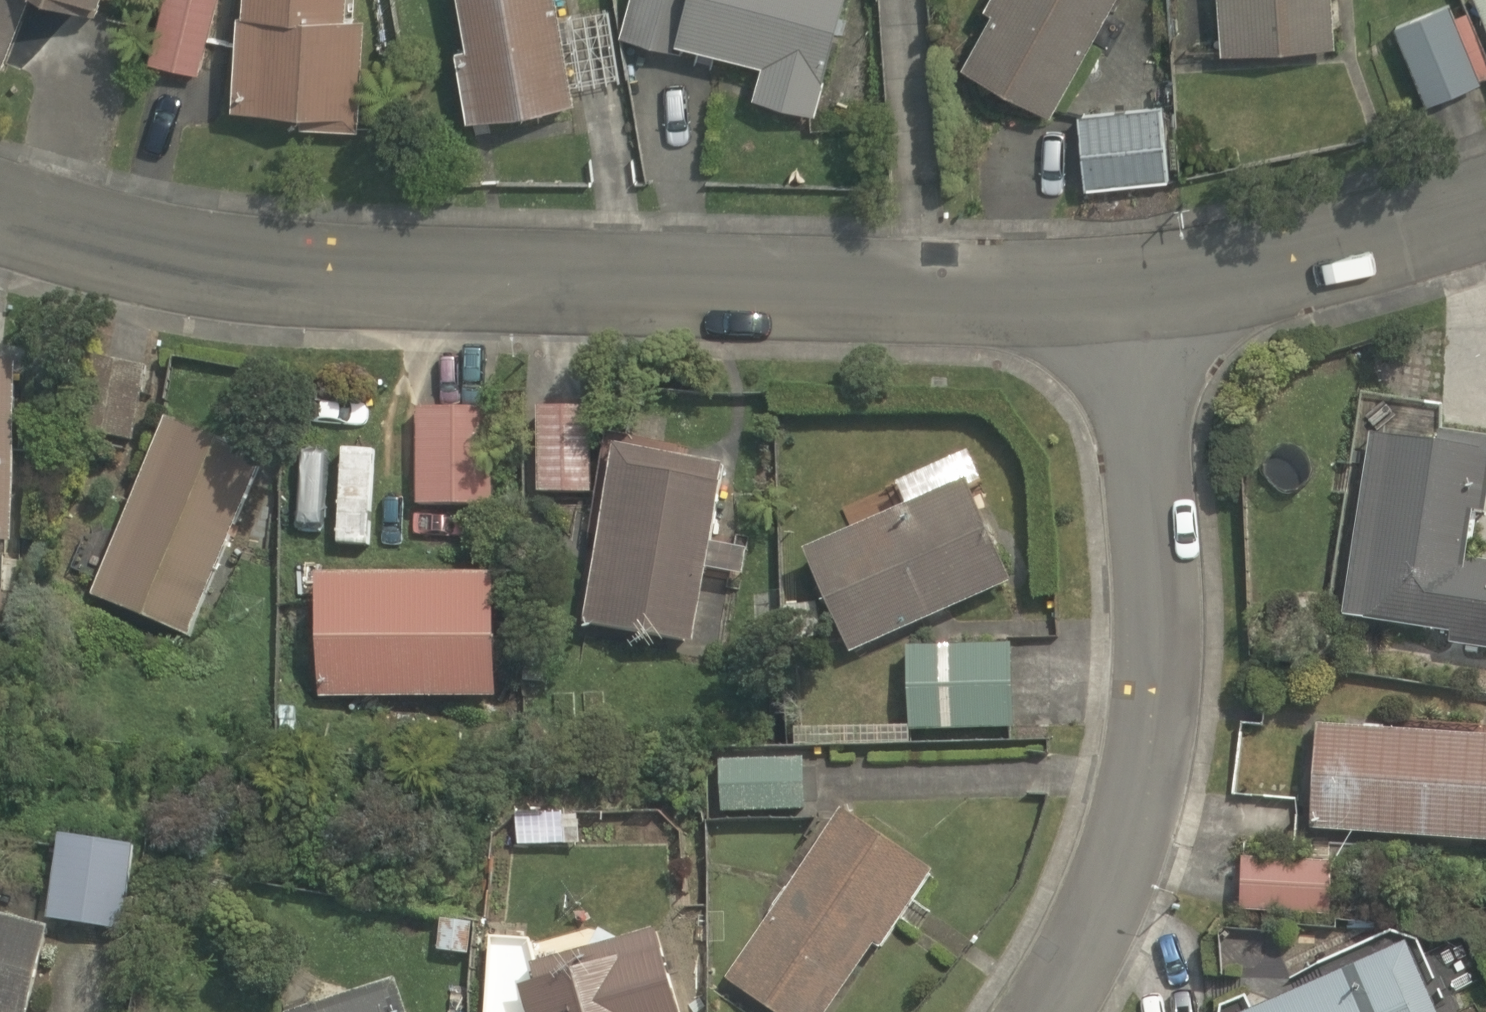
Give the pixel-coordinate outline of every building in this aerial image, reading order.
[(1,67),(28,0),(0,0),(0,67),(1,67)] [(96,13),(101,0),(64,0),(96,13)] [(147,60),(198,72),(216,0),(161,0),(147,60)] [(231,107),(299,110),(298,126),(358,129),(365,18),(354,17),(355,0),(241,0),(241,10),(235,10),(231,107)] [(452,46),(466,118),(573,100),(562,35),(571,34),(567,14),(559,15),(556,0),(457,0),(465,44),(452,46)] [(619,34),(682,52),(685,44),(761,65),(752,96),(815,114),(845,0),(628,0),(619,34)] [(1113,0),(985,0),(981,6),(990,10),(960,64),(1050,113),(1113,0)] [(1220,52),(1335,45),(1332,0),(1217,0),(1220,52)] [(1485,26),(1485,0),(1475,0),(1485,26)] [(1394,25),(1426,104),(1481,81),(1480,78),(1485,76),(1485,60),(1467,11),(1454,16),(1448,2),(1394,25)] [(1162,107),(1077,114),(1084,188),(1167,180),(1162,107)] [(13,360),(0,359),(0,579),(13,360)] [(1465,555),(1472,508),(1484,509),(1485,497),(1485,435),(1441,428),(1444,404),(1362,390),(1355,431),(1370,433),(1342,614),(1450,631),(1448,642),(1485,647),(1485,559),(1465,555)] [(488,402),(424,399),(420,503),(483,506),(488,402)] [(595,403),(534,402),(533,494),(594,495),(595,403)] [(262,455),(166,413),(88,590),(184,632),(262,455)] [(719,451),(614,434),(582,631),(687,648),(719,451)] [(851,650),(1009,579),(966,476),(802,546),(851,650)] [(502,566),(321,559),(316,699),(496,706),(502,566)] [(1013,726),(1011,642),(906,644),(909,729),(1013,726)] [(1485,839),(1485,733),(1317,723),(1310,828),(1485,839)] [(806,808),(803,754),(720,758),(722,811),(806,808)] [(844,806),(725,976),(777,1011),(826,1011),(875,940),(880,944),(932,868),(844,806)] [(121,928),(135,841),(60,829),(46,916),(121,928)] [(1240,908),(1332,913),(1334,859),(1242,855),(1240,908)] [(49,924),(0,911),(0,1011),(27,1011),(49,924)] [(473,920),(441,916),(437,948),(469,951),(473,920)] [(655,924),(617,935),(600,922),(533,940),(531,936),(490,934),(486,1011),(681,1011),(655,924)] [(1406,939),(1237,1011),(1438,1011),(1406,939)] [(396,975),(286,1011),(407,1011),(396,975)]
